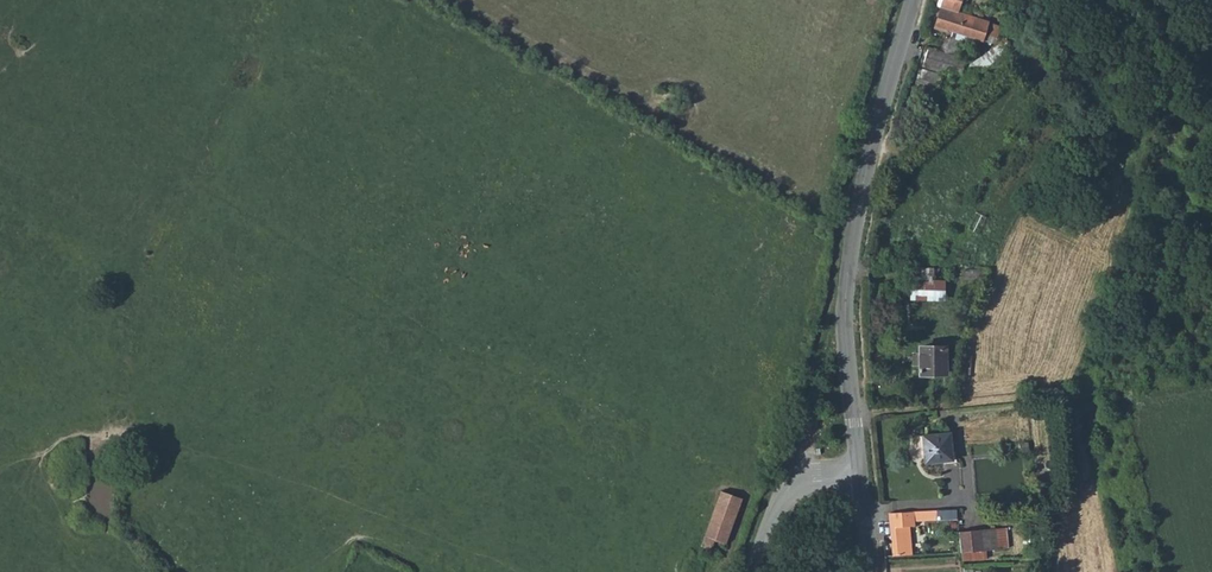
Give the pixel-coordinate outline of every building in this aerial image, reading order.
[(936,7),(941,8),(934,28),(946,32),(948,29),(949,30),(980,40),(981,40),(984,34),(997,39),(1001,27),(988,23),(988,22),(958,12),(961,3),(964,4),(965,0),(938,0),(936,7)] [(949,30),(947,37),(955,40),(950,55),(954,56),(959,38),(978,45),(980,40),(949,30)] [(955,40),(947,37),(942,52),(928,48),(923,66),(969,80),(1008,53),(1002,44),(974,63),(966,61),(967,59),(954,56),(950,55),(955,40)] [(942,75),(922,69),(921,74),(918,83),(916,88),(936,94),(936,93),(947,96),(954,91),(939,86),(942,75)] [(932,300),(934,268),(913,268),(911,299),(932,300)] [(978,280),(978,270),(964,270),(964,279),(978,280)] [(946,348),(920,347),(920,374),(946,374),(946,348)] [(951,432),(923,435),(926,463),(954,460),(951,432)] [(720,491),(700,546),(720,554),(741,499),(720,491)] [(893,527),(894,556),(912,555),(910,526),(916,526),(916,520),(913,520),(913,511),(892,512),(893,527)] [(933,518),(932,511),(913,511),(913,520),(916,520),(933,520),(933,518)] [(982,531),(959,533),(961,552),(983,551),(982,531)]
